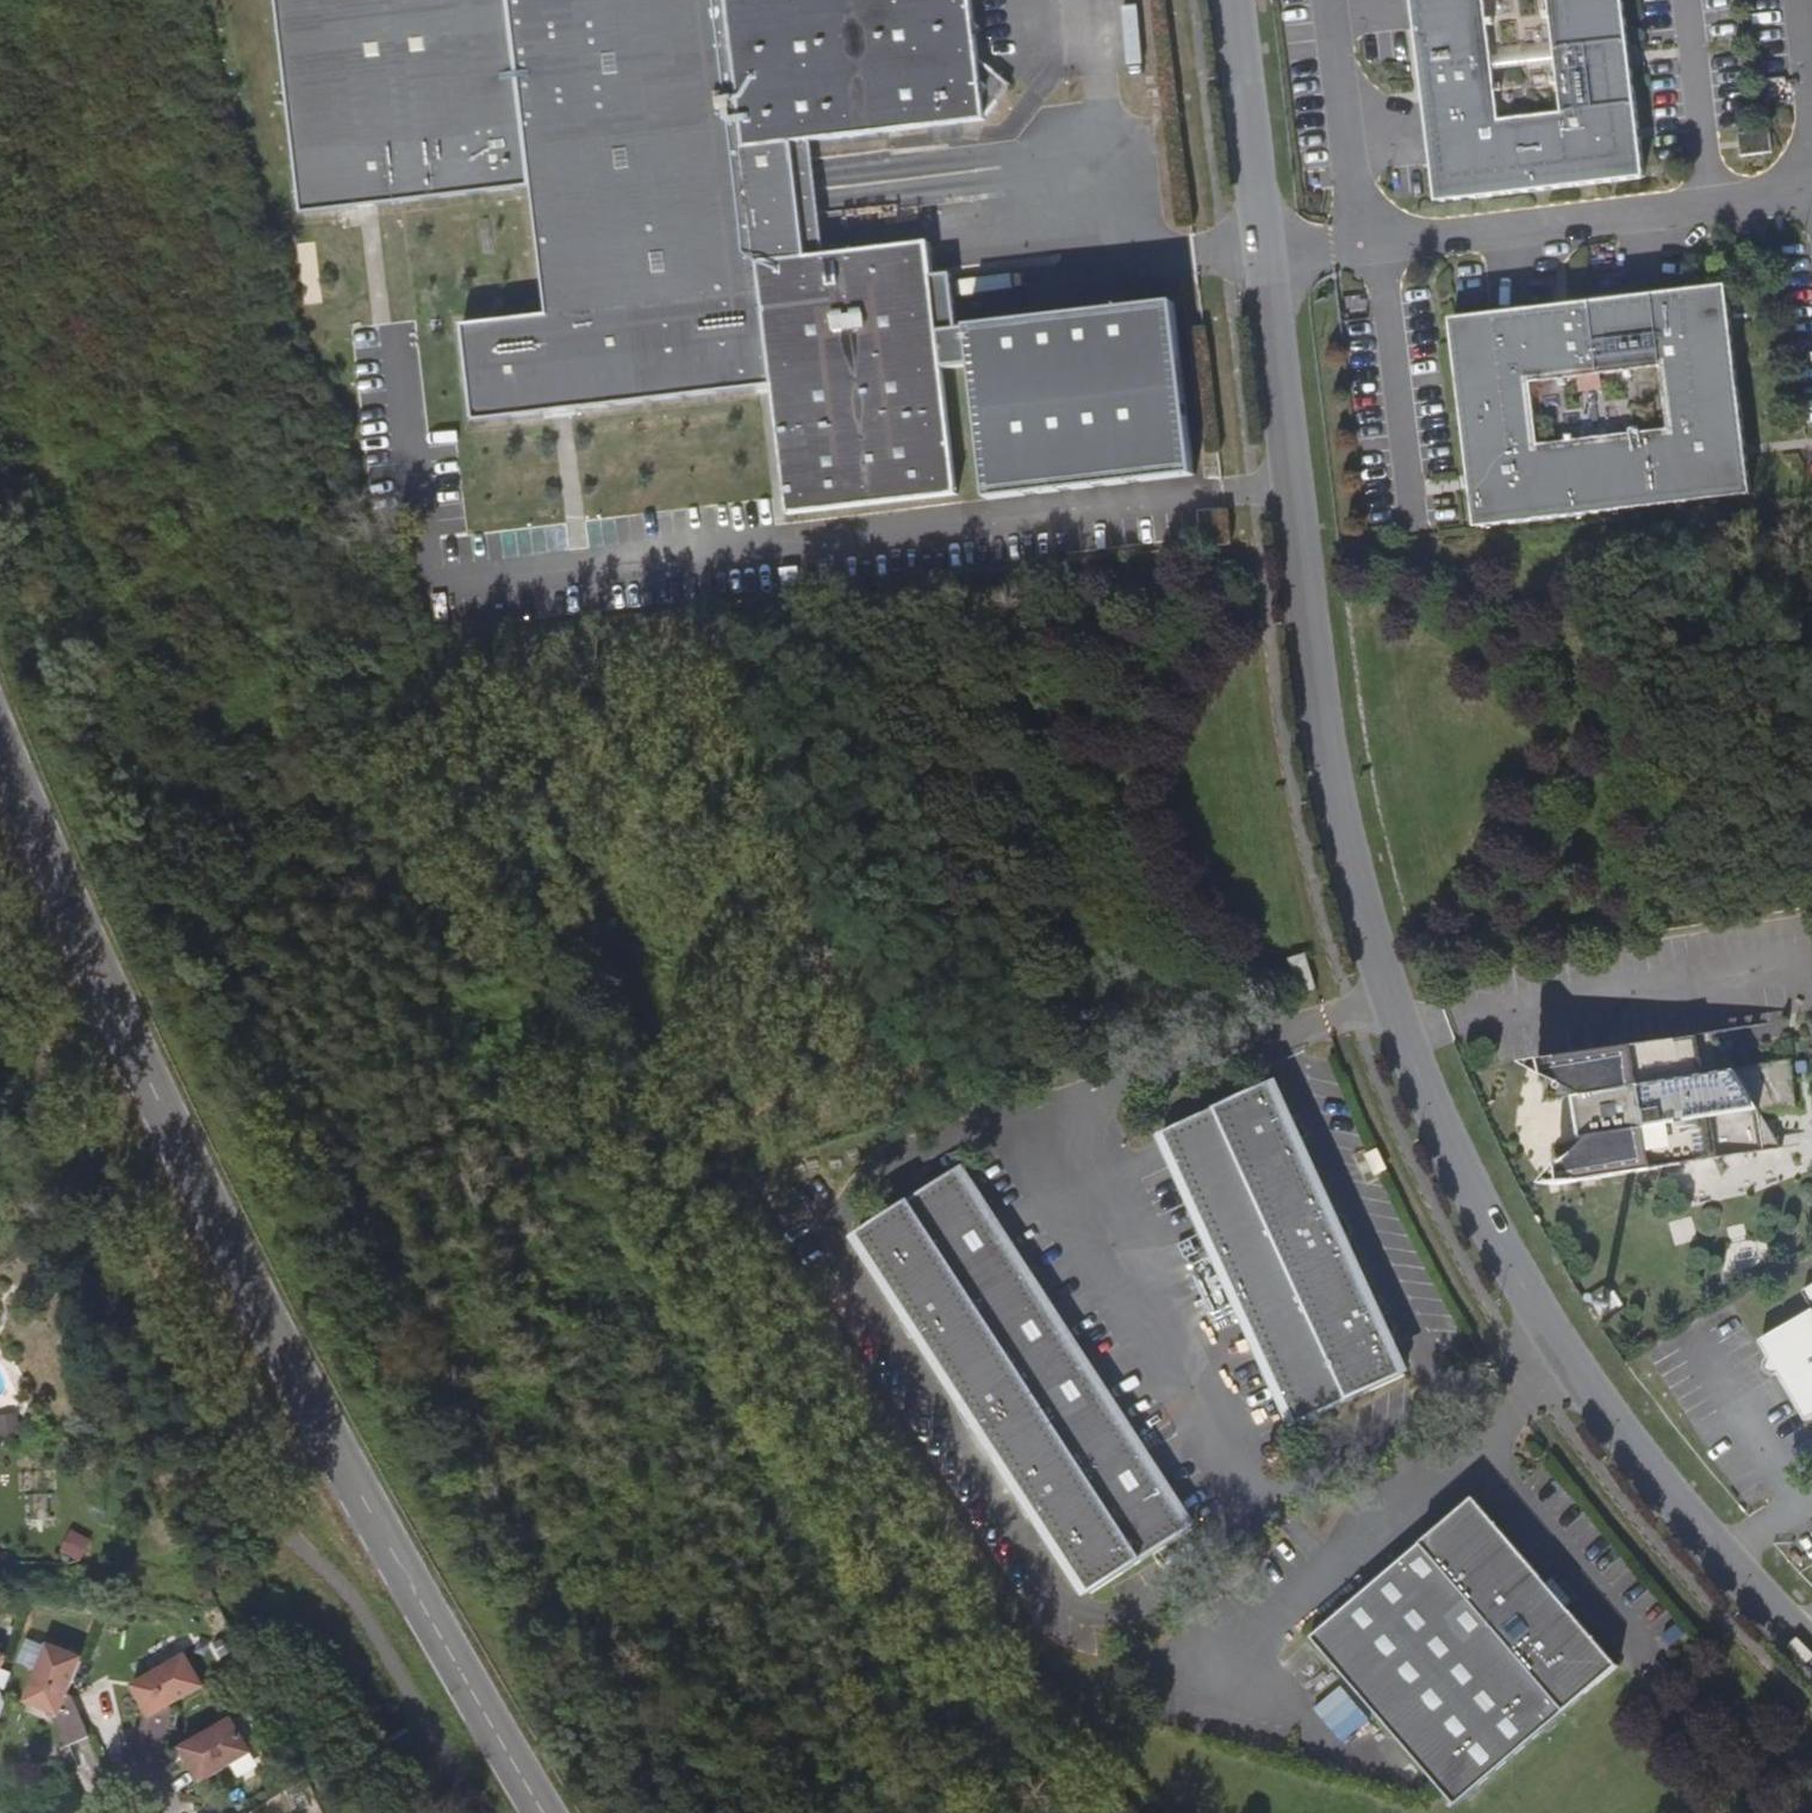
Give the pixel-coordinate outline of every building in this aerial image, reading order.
[(825,254),(805,255),(794,145),(811,142),(985,122),(985,117),(1011,86),(978,60),(975,37),(982,30),(974,24),(971,0),(279,0),(303,215),(534,190),(548,312),(463,322),(474,420),(544,412),(577,407),(753,388),(773,386),(773,394),(787,514),(956,494),(927,242),(825,254)] [(1427,116),(1437,204),(1644,179),(1629,56),(1622,0),(1412,0),(1427,116)] [(825,254),(811,142),(794,145),(805,255),(825,254)] [(1747,456),(1726,291),(1452,323),(1471,479),(1477,532),(1752,499),(1747,456)] [(754,396),(773,394),(773,386),(753,388),(754,396)] [(578,415),(577,407),(544,412),(545,419),(578,415)] [(1306,954),(1289,960),(1299,992),(1317,986),(1306,954)] [(1561,1185),(1783,1150),(1714,1033),(1539,1063),(1583,1090),(1584,1097),(1577,1098),(1583,1139),(1592,1138),(1593,1145),(1561,1185)] [(1275,1085),(1166,1134),(1298,1427),(1407,1377),(1275,1085)] [(1192,1530),(962,1170),(861,1234),(1092,1594),(1192,1530)] [(1804,1292),(1811,1306),(1811,1287),(1804,1292)] [(1761,1342),(1770,1358),(1766,1361),(1765,1365),(1766,1370),(1769,1374),(1774,1375),(1780,1374),(1807,1419),(1811,1416),(1811,1312),(1761,1342)] [(1566,1610),(1548,1590),(1474,1501),(1311,1639),(1454,1808),(1616,1670),(1566,1610)] [(1560,1579),(1548,1590),(1566,1610),(1578,1600),(1560,1579)] [(63,1690),(80,1651),(46,1637),(27,1683),(44,1690),(68,1741),(87,1732),(70,1693),(63,1690)] [(151,1748),(158,1752),(170,1707),(167,1702),(193,1686),(175,1655),(131,1681),(146,1707),(136,1744),(151,1748)] [(179,1742),(198,1775),(242,1748),(223,1716),(179,1742)]
